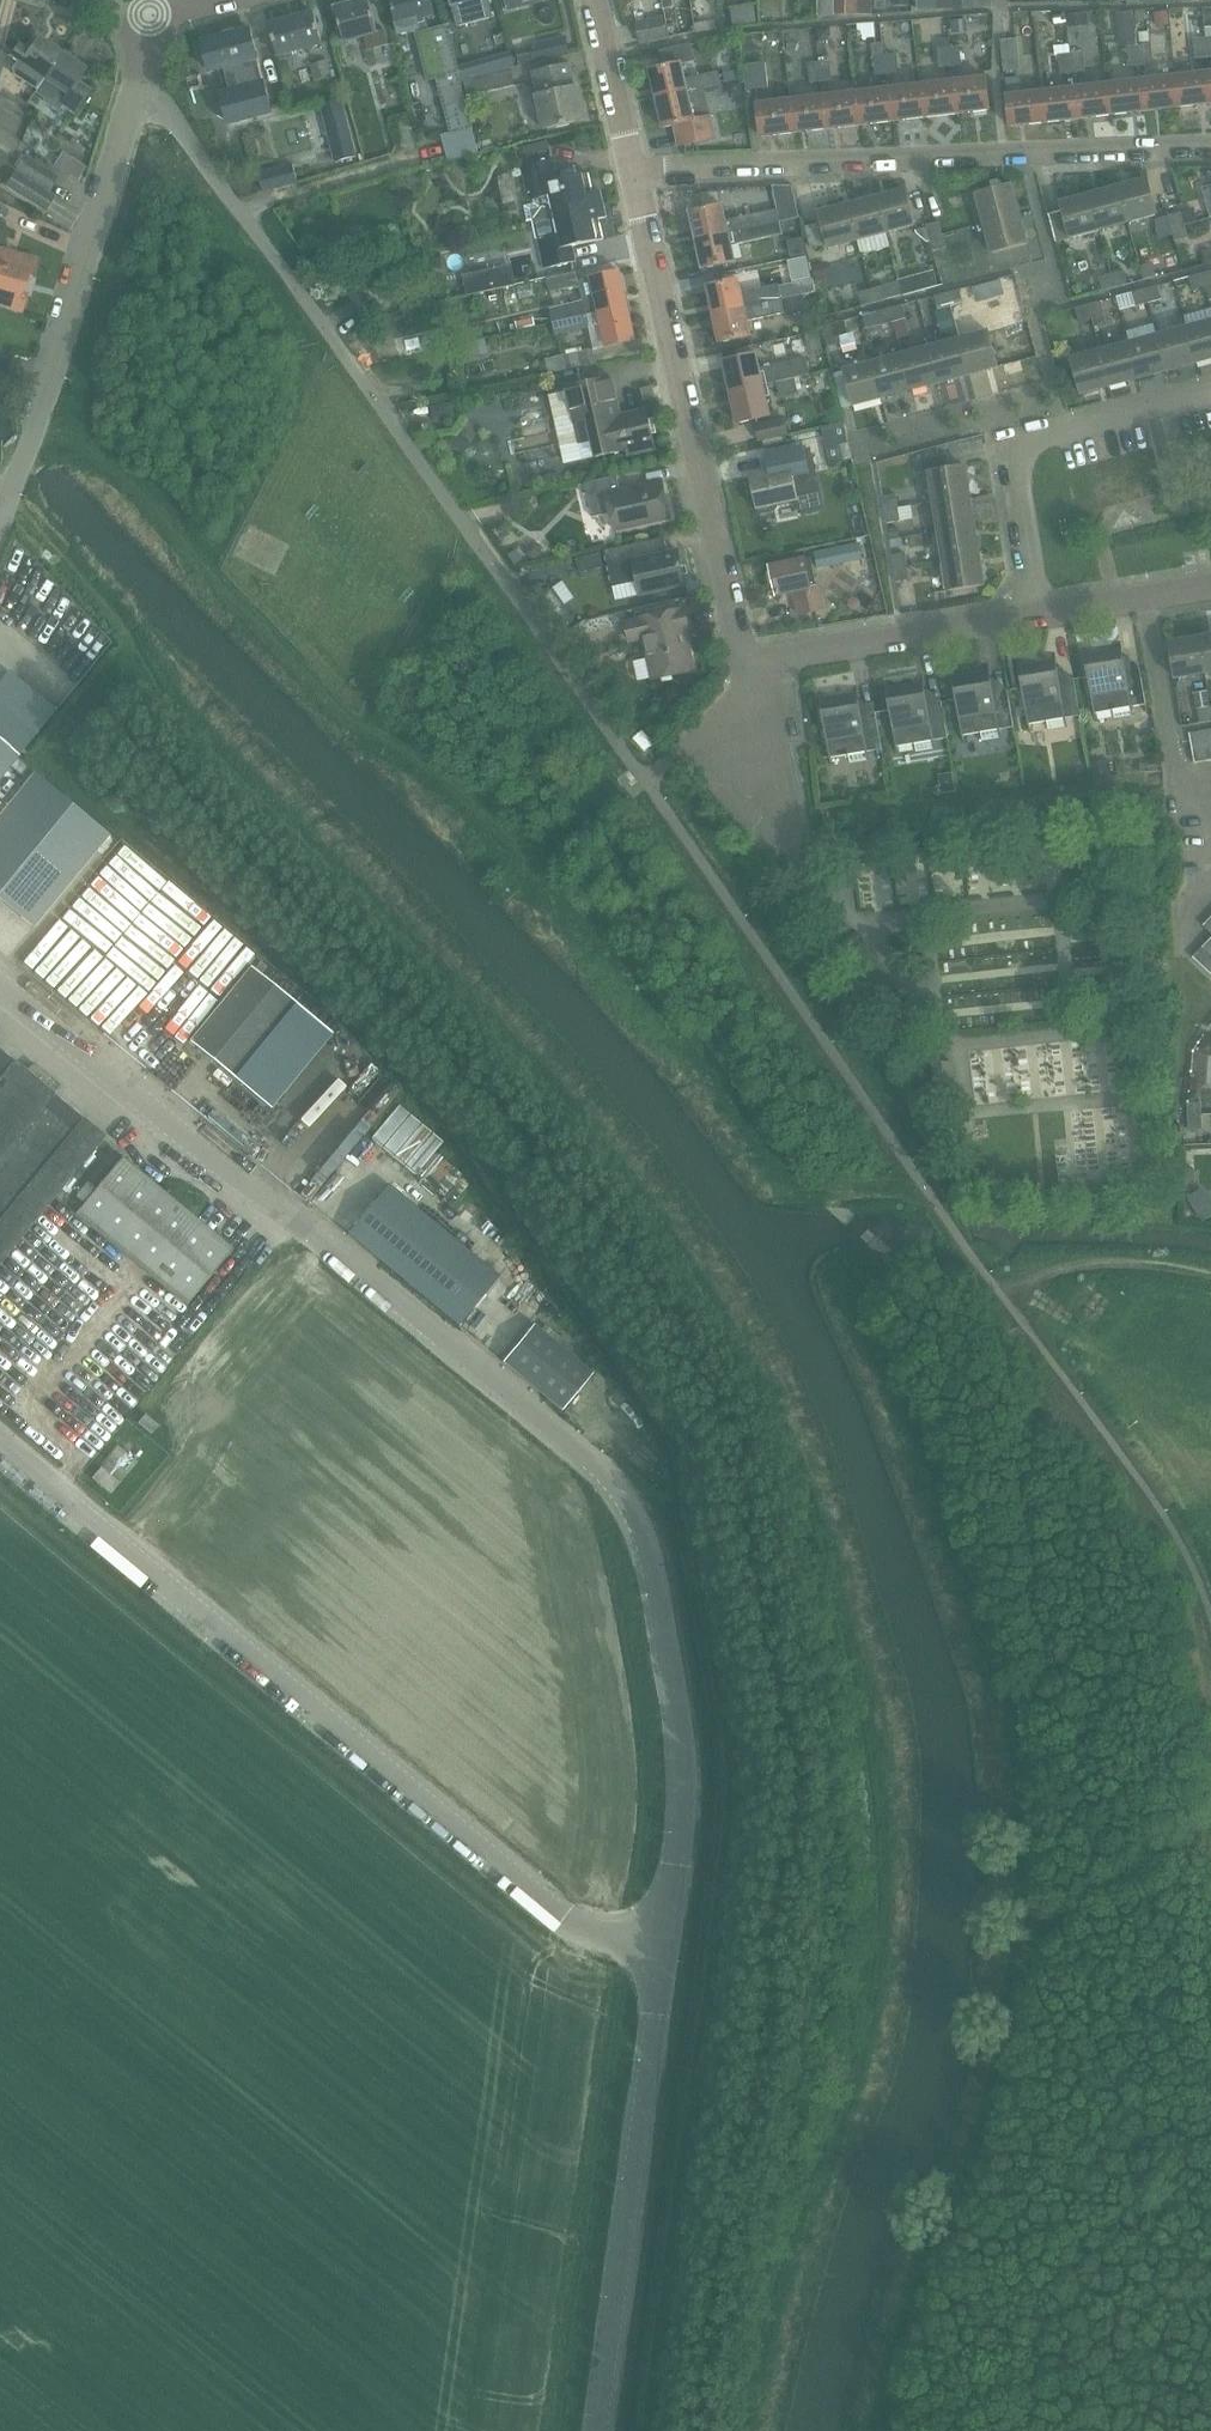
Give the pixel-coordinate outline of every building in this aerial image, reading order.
[(377,33),(368,0),(362,0),(334,7),(343,42),(377,33)] [(418,30),(419,34),(416,35),(427,80),(436,78),(450,133),(441,135),(447,160),(476,152),(470,128),(471,128),(445,27),(429,32),(425,18),(433,16),(429,0),(390,0),(399,35),(418,30)] [(451,4),(452,4),(458,26),(493,17),(488,0),(450,0),(451,4)] [(504,12),(527,6),(525,0),(501,0),(504,12)] [(835,0),(818,0),(818,15),(835,15),(835,0)] [(857,0),(837,0),(837,16),(857,16),(857,0)] [(939,0),(919,0),(918,8),(938,10),(939,0)] [(296,51),(321,45),(313,13),(269,24),(276,56),(278,56),(279,60),(298,56),(296,51)] [(1086,14),(1065,16),(1066,29),(1087,27),(1086,14)] [(1165,14),(1153,15),(1154,29),(1167,28),(1165,14)] [(641,44),(670,39),(666,16),(637,21),(641,44)] [(965,19),(949,20),(951,32),(966,30),(965,19)] [(712,21),(691,25),(693,35),(714,31),(712,21)] [(892,35),(912,33),(911,22),(891,24),(892,35)] [(829,27),(815,28),(816,42),(825,42),(830,36),(829,27)] [(249,29),(201,42),(209,72),(218,69),(225,93),(220,95),(222,101),(217,103),(214,108),(216,116),(222,119),(226,118),(228,125),(272,114),(264,83),(263,83),(257,60),(249,29)] [(1149,32),(1137,33),(1138,44),(1150,42),(1149,32)] [(522,36),(513,38),(517,52),(525,50),(522,36)] [(1205,59),(1210,58),(1210,36),(1203,37),(1205,59)] [(13,75),(37,90),(60,54),(36,37),(27,51),(16,44),(8,58),(17,64),(13,69),(13,75)] [(1195,60),(1205,59),(1203,37),(1193,38),(1195,60)] [(532,62),(566,55),(563,38),(529,45),(532,62)] [(940,68),(948,67),(945,39),(938,40),(939,49),(938,49),(940,68)] [(945,39),(948,67),(963,65),(960,45),(950,46),(949,39),(945,39)] [(1020,70),(1017,39),(1002,40),(1004,71),(1020,70)] [(880,44),(884,75),(898,73),(895,47),(885,48),(886,54),(884,55),(883,43),(880,44)] [(1136,45),(1139,67),(1154,65),(1151,43),(1136,45)] [(876,76),(884,75),(880,44),(872,45),(876,76)] [(649,71),(655,99),(703,89),(719,85),(716,73),(684,80),(681,64),(694,61),(690,45),(660,52),(663,68),(649,71)] [(1128,68),(1139,67),(1136,45),(1126,46),(1128,68)] [(383,47),(367,51),(371,67),(387,63),(383,47)] [(510,51),(498,54),(501,67),(514,64),(510,51)] [(1070,53),(1072,74),(1087,72),(1084,51),(1070,53)] [(1061,76),(1072,74),(1070,53),(1058,54),(1061,76)] [(60,54),(37,90),(35,93),(46,100),(43,103),(58,113),(62,106),(74,114),(89,92),(75,83),(85,69),(60,54)] [(817,61),(820,82),(833,80),(830,59),(817,61)] [(811,83),(820,82),(817,61),(808,62),(811,83)] [(766,62),(743,65),(746,90),(768,87),(766,62)] [(584,120),(577,87),(574,88),(569,65),(533,73),(538,96),(535,97),(542,130),(584,120)] [(462,79),(466,94),(512,83),(509,68),(462,79)] [(742,70),(723,74),(725,84),(741,81),(744,80),(742,70)] [(1174,77),(1177,108),(1210,104),(1207,73),(1174,77)] [(950,81),(954,115),(987,111),(983,77),(950,81)] [(1141,80),(1144,112),(1177,108),(1174,77),(1141,80)] [(1010,127),(1044,123),(1041,92),(1022,94),(1020,78),(1006,79),(1008,96),(1006,96),(1010,127)] [(1107,84),(1111,116),(1144,112),(1141,80),(1107,84)] [(741,81),(725,84),(728,95),(732,97),(744,95),(741,81)] [(918,85),(922,119),(954,115),(950,81),(918,85)] [(1074,88),(1078,119),(1111,116),(1107,84),(1074,88)] [(886,89),(890,122),(922,119),(918,85),(886,89)] [(1041,92),(1044,123),(1078,119),(1074,88),(1041,92)] [(714,139),(703,89),(655,99),(662,129),(673,126),(678,147),(714,139)] [(854,93),(858,126),(890,122),(886,89),(854,93)] [(821,96),(825,130),(858,126),(854,93),(821,96)] [(789,100),(793,134),(825,130),(821,96),(789,100)] [(320,105),(336,164),(359,157),(343,98),(320,105)] [(760,138),(793,134),(789,100),(756,104),(760,138)] [(61,154),(52,168),(76,184),(85,170),(61,154)] [(526,224),(552,218),(552,216),(603,205),(600,193),(592,195),(588,174),(557,181),(552,161),(520,169),(527,202),(532,201),(533,206),(523,208),(527,222),(526,222),(526,224)] [(47,190),(54,180),(24,162),(18,172),(47,190)] [(257,173),(261,190),(262,192),(297,183),(292,165),(257,173)] [(54,199),(14,173),(5,186),(46,212),(54,199)] [(1117,188),(1127,223),(1156,215),(1147,180),(1117,188)] [(976,196),(984,225),(1019,216),(1011,186),(976,196)] [(1202,189),(1210,219),(1210,187),(1202,189)] [(1089,195),(1098,231),(1127,223),(1117,188),(1089,195)] [(875,198),(885,233),(914,226),(905,191),(875,198)] [(1069,239),(1098,231),(1089,195),(1059,203),(1069,239)] [(847,206),(856,241),(885,233),(875,198),(847,206)] [(606,218),(603,205),(552,216),(552,218),(556,235),(536,239),(542,269),(575,262),(572,247),(602,240),(598,220),(606,218)] [(689,213),(695,241),(778,222),(775,210),(724,222),(720,206),(689,213)] [(827,249),(856,241),(847,206),(817,214),(827,249)] [(783,219),(794,216),(793,208),(781,210),(783,219)] [(1168,215),(1172,227),(1186,223),(1182,211),(1168,215)] [(1027,245),(1019,216),(984,225),(992,254),(1027,245)] [(926,225),(930,239),(944,236),(940,221),(926,225)] [(778,223),(778,222),(695,241),(701,269),(733,262),(729,245),(783,233),(780,222),(778,223)] [(1186,223),(1172,227),(1176,241),(1190,237),(1186,223)] [(948,248),(944,236),(930,239),(934,252),(948,248)] [(788,242),(791,257),(806,254),(803,239),(788,242)] [(348,261),(362,258),(359,244),(345,247),(348,261)] [(38,259),(0,249),(0,307),(23,313),(28,296),(25,295),(30,276),(33,277),(38,259)] [(828,262),(811,266),(815,281),(831,277),(828,262)] [(1141,266),(1145,280),(1158,276),(1154,262),(1141,266)] [(463,275),(468,296),(503,288),(498,267),(463,275)] [(903,296),(939,285),(934,269),(898,280),(903,296)] [(1110,274),(1113,288),(1129,283),(1125,270),(1110,274)] [(618,272),(591,279),(595,297),(598,313),(626,307),(618,272)] [(1206,288),(1208,288),(1210,300),(1210,272),(1202,274),(1206,288)] [(550,293),(578,287),(575,273),(547,280),(550,293)] [(1103,291),(1113,288),(1110,274),(1099,277),(1103,291)] [(1193,291),(1206,288),(1202,274),(1189,277),(1193,291)] [(737,280),(705,287),(712,316),(780,301),(780,300),(804,296),(817,293),(813,280),(807,280),(804,281),(777,287),(740,296),(737,280)] [(1145,289),(1148,303),(1163,299),(1159,285),(1145,289)] [(869,290),(873,304),(888,299),(885,286),(869,290)] [(945,293),(949,308),(965,304),(961,289),(945,293)] [(1137,306),(1148,303),(1145,289),(1133,292),(1137,306)] [(863,306),(873,304),(869,290),(859,293),(863,306)] [(938,311),(949,308),(945,293),(934,296),(938,311)] [(746,322),(783,314),(780,301),(712,316),(718,345),(750,338),(746,322)] [(371,306),(366,309),(373,318),(383,312),(376,302),(371,306)] [(1100,302),(1086,305),(1090,319),(1103,315),(1100,302)] [(1078,322),(1090,319),(1086,305),(1074,309),(1078,322)] [(888,309),(892,322),(907,319),(904,306),(888,309)] [(555,336),(589,328),(590,327),(595,349),(606,348),(634,341),(626,307),(598,313),(552,323),(555,336)] [(938,311),(935,312),(941,334),(955,330),(949,308),(938,311)] [(881,325),(892,322),(888,309),(878,312),(881,325)] [(822,326),(828,347),(842,343),(840,337),(849,334),(846,320),(822,326)] [(1195,364),(1210,360),(1210,322),(1186,328),(1195,364)] [(1157,336),(1167,372),(1195,364),(1186,328),(1157,336)] [(958,341),(968,377),(997,369),(987,333),(958,341)] [(1129,344),(1138,379),(1167,372),(1157,336),(1129,344)] [(484,338),(469,341),(472,351),(487,348),(484,338)] [(929,348),(939,384),(968,377),(958,341),(929,348)] [(1100,351),(1109,387),(1138,379),(1129,344),(1100,351)] [(901,356),(911,392),(939,384),(929,348),(901,356)] [(550,360),(553,373),(553,374),(595,365),(592,351),(550,360)] [(1080,395),(1109,387),(1100,351),(1070,359),(1080,395)] [(730,393),(761,386),(775,383),(792,379),(807,375),(803,359),(757,370),(754,355),(723,362),(730,393)] [(872,364),(882,400),(911,392),(901,356),(872,364)] [(853,408),(882,400),(872,364),(843,372),(853,408)] [(650,452),(654,451),(645,411),(620,417),(611,379),(580,386),(581,392),(567,395),(578,443),(592,440),(596,457),(626,451),(627,457),(650,452)] [(795,393),(792,379),(775,383),(778,397),(795,393)] [(768,416),(761,386),(730,393),(736,423),(768,416)] [(451,402),(430,407),(433,422),(454,417),(451,402)] [(758,442),(787,435),(784,419),(754,425),(758,442)] [(842,423),(822,427),(831,466),(843,463),(839,443),(846,441),(845,434),(842,423)] [(771,473),(749,477),(756,511),(798,502),(800,514),(825,509),(810,442),(767,452),(771,473)] [(928,474),(931,493),(968,487),(965,468),(948,470),(946,456),(916,460),(919,475),(928,474)] [(615,531),(670,518),(662,482),(620,492),(617,477),(584,484),(592,519),(611,514),(615,531)] [(931,493),(937,526),(973,520),(968,487),(931,493)] [(884,497),(884,500),(886,510),(899,508),(897,495),(884,497)] [(899,508),(886,510),(888,523),(901,521),(899,508)] [(937,526),(942,559),(979,553),(973,520),(937,526)] [(897,528),(887,530),(889,538),(898,537),(897,528)] [(533,541),(526,546),(526,555),(534,558),(541,554),(540,545),(533,541)] [(640,597),(685,586),(677,551),(647,558),(643,542),(604,551),(612,588),(637,583),(640,597)] [(818,569),(864,559),(860,543),(815,552),(818,569)] [(522,559),(516,550),(508,555),(515,565),(522,559)] [(581,573),(604,567),(601,553),(578,559),(581,573)] [(893,555),(894,566),(908,564),(907,553),(893,555)] [(984,587),(979,553),(942,559),(947,593),(984,587)] [(798,617),(824,611),(819,587),(817,588),(812,566),(805,567),(803,561),(769,568),(776,597),(793,594),(798,617)] [(910,580),(908,564),(894,566),(897,582),(910,580)] [(563,600),(548,611),(559,626),(573,615),(563,600)] [(684,630),(688,629),(684,611),(679,612),(679,611),(639,620),(639,621),(625,624),(629,642),(643,639),(653,681),(693,672),(684,630)] [(1206,673),(1210,673),(1210,636),(1200,637),(1206,673)] [(1174,679),(1175,679),(1206,673),(1200,637),(1168,643),(1174,679)] [(1084,648),(1082,648),(1093,713),(1113,710),(1114,718),(1132,715),(1131,707),(1145,705),(1139,668),(1125,671),(1120,641),(1118,642),(1120,651),(1085,657),(1084,648)] [(1018,658),(1016,659),(1027,725),(1046,721),(1048,729),(1066,726),(1065,718),(1079,716),(1073,679),(1058,682),(1053,653),(1052,653),(1053,662),(1019,668),(1018,658)] [(952,670),(950,670),(961,736),(980,733),(982,741),(1000,737),(999,730),(1013,727),(1007,691),(993,693),(988,664),(986,664),(987,674),(953,679),(952,670)] [(886,681),(884,681),(895,746),(914,743),(916,752),(934,749),(933,740),(947,738),(941,702),(926,704),(921,675),(920,675),(921,685),(887,691),(886,681)] [(820,692),(818,692),(829,757),(848,754),(850,763),(868,760),(867,752),(881,750),(875,713),(860,715),(856,686),(854,686),(855,696),(821,701),(820,692)] [(1194,693),(1196,708),(1210,706),(1210,704),(1209,691),(1194,693)] [(1200,723),(1210,721),(1210,707),(1198,709),(1200,723)] [(55,712),(23,749),(0,732),(0,778),(55,712)] [(1189,735),(1194,763),(1208,760),(1203,732),(1189,735)] [(643,733),(633,741),(643,754),(653,746),(643,733)] [(1109,759),(1091,761),(1092,777),(1111,775),(1109,759)] [(952,772),(938,774),(940,793),(954,791),(952,772)] [(0,817),(0,903),(33,929),(96,851),(103,857),(115,842),(109,836),(34,775),(0,817)] [(1210,935),(1210,918),(1203,927),(1210,935)] [(1210,956),(1210,939),(1203,948),(1210,956)] [(1203,948),(1192,959),(1210,977),(1210,956),(1203,948)] [(251,969),(190,1043),(267,1105),(327,1031),(251,969)] [(1199,1052),(1207,1056),(1210,1054),(1210,1043),(1203,1040),(1199,1052)] [(105,1138),(53,1094),(59,1087),(32,1065),(26,1073),(0,1051),(0,1265),(105,1138)] [(935,1090),(954,1088),(952,1063),(933,1065),(935,1090)] [(1186,1103),(1187,1117),(1203,1116),(1202,1103),(1186,1103)] [(1203,1130),(1203,1116),(1187,1117),(1188,1131),(1203,1130)] [(188,1306),(233,1251),(122,1159),(76,1215),(188,1306)] [(497,1276),(500,1272),(496,1269),(492,1273),(387,1186),(347,1234),(459,1326),(499,1278),(497,1276)] [(533,1325),(503,1362),(562,1411),(593,1374),(533,1325)] [(111,1496),(120,1485),(101,1470),(92,1480),(111,1496)]
